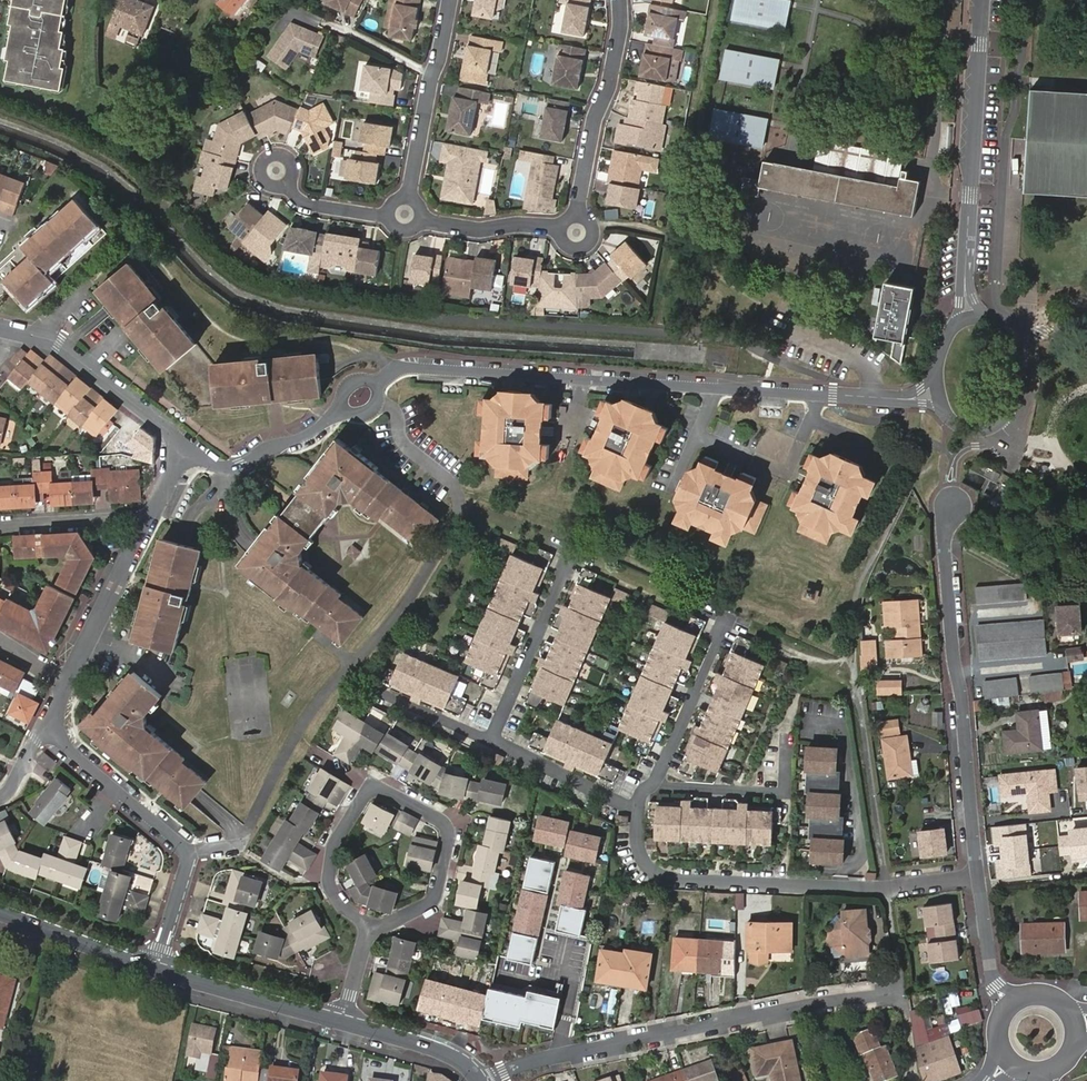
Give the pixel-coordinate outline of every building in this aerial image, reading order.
[(10,24),(13,25),(7,60),(11,60),(6,80),(62,90),(66,67),(63,67),(66,48),(62,47),(65,31),(62,30),(68,0),(14,0),(10,24)] [(155,7),(139,0),(122,0),(106,35),(136,49),(143,36),(145,37),(155,7)] [(220,6),(235,15),(246,0),(224,0),(220,6)] [(325,4),(353,18),(363,0),(327,0),(325,4)] [(396,4),(392,28),(391,37),(413,40),(419,0),(391,0),(391,3),(396,4)] [(474,15),(494,18),(495,11),(502,8),(504,0),(477,0),(474,15)] [(589,0),(566,0),(561,30),(583,34),(589,0)] [(733,17),(787,27),(791,8),(792,2),(792,1),(789,0),(737,0),(733,17)] [(396,4),(391,3),(386,26),(392,28),(396,4)] [(684,11),(649,4),(647,14),(648,14),(645,34),(654,36),(653,44),(671,48),(673,39),(672,39),(675,19),(682,20),(684,11)] [(787,27),(733,17),(732,23),(786,33),(787,27)] [(315,56),(323,36),(310,31),(308,33),(303,32),(304,29),(300,27),(297,32),(290,26),(269,56),(286,69),(299,50),(315,56)] [(502,39),(470,33),(468,43),(467,43),(465,53),(469,53),(468,58),(465,57),(461,77),(485,81),(491,48),(500,50),(502,39)] [(581,69),(584,47),(559,42),(552,82),(578,87),(580,75),(577,74),(578,69),(581,69)] [(653,44),(645,43),(643,54),(646,55),(644,62),(641,64),(639,76),(665,81),(669,59),(680,61),(682,50),(671,48),(653,44)] [(779,66),(780,61),(781,59),(727,50),(722,75),(776,85),(779,66)] [(263,71),(267,64),(259,59),(255,66),(263,71)] [(355,86),(353,97),(397,104),(399,93),(394,92),(395,87),(404,88),(406,74),(397,68),(369,63),(365,88),(355,86)] [(776,85),(722,75),(720,83),(774,92),(776,85)] [(667,85),(641,80),(639,90),(641,93),(640,98),(632,97),(628,115),(663,122),(667,104),(664,104),(667,85)] [(488,101),(490,91),(460,85),(458,95),(454,94),(450,113),(454,113),(454,117),(449,117),(447,129),(471,133),(477,100),(488,101)] [(1028,93),(1022,196),(1086,200),(1086,96),(1028,93)] [(510,127),(510,96),(493,96),(493,127),(510,127)] [(570,100),(548,96),(541,134),(562,138),(570,100)] [(276,99),(247,114),(255,129),(260,139),(277,131),(289,136),(300,109),(276,99)] [(300,109),(292,125),(305,131),(309,138),(306,142),(313,154),(327,147),(318,132),(323,126),(333,119),(324,106),(321,104),(306,112),(300,109)] [(218,121),(211,150),(235,156),(239,143),(237,139),(255,129),(247,114),(244,107),(218,121)] [(764,144),(768,124),(769,119),(769,117),(716,107),(710,134),(764,144)] [(659,148),(664,122),(628,115),(625,115),(623,127),(617,126),(614,139),(624,141),(625,138),(646,142),(645,145),(659,148)] [(390,144),(393,124),(362,119),(359,139),(364,140),(363,149),(384,152),(385,144),(390,144)] [(763,151),(764,144),(710,134),(709,141),(763,151)] [(906,156),(822,140),(816,169),(899,186),(906,156)] [(488,151),(446,143),(442,161),(450,162),(443,197),(466,202),(467,197),(475,192),(477,182),(474,182),(478,160),(486,161),(488,151)] [(339,155),(341,145),(334,144),(332,153),(339,155)] [(363,149),(355,147),(353,158),(348,157),(345,177),(375,181),(377,161),(372,161),(374,151),(363,149)] [(519,156),(534,158),(535,150),(521,147),(519,156)] [(658,156),(614,148),(612,159),(615,159),(614,165),(611,165),(608,181),(609,181),(637,186),(642,167),(656,169),(658,156)] [(235,156),(211,150),(204,177),(199,175),(196,187),(214,192),(216,183),(228,186),(235,156)] [(552,161),(554,153),(535,150),(534,158),(528,192),(553,196),(558,163),(552,161)] [(773,161),(766,160),(762,179),(744,176),(742,192),(759,196),(761,187),(915,217),(922,181),(901,178),(899,186),(816,169),(773,161)] [(50,176),(56,167),(45,163),(41,173),(50,176)] [(18,201),(25,184),(7,177),(0,198),(0,210),(13,215),(18,201)] [(637,186),(609,181),(606,201),(636,206),(639,186),(637,186)] [(557,196),(553,196),(528,192),(526,207),(544,210),(545,205),(555,207),(557,196)] [(495,198),(484,196),(486,209),(496,209),(495,198)] [(0,267),(0,274),(27,303),(104,229),(73,197),(0,267)] [(264,213),(249,200),(230,223),(245,236),(264,213)] [(266,211),(264,213),(245,236),(243,239),(265,257),(271,250),(270,242),(286,222),(278,215),(276,218),(266,211)] [(315,229),(290,224),(282,248),(311,254),(308,270),(318,272),(320,261),(325,232),(315,231),(315,229)] [(360,235),(326,230),(325,232),(320,261),(326,262),(331,259),(344,261),(347,265),(355,267),(359,238),(360,235)] [(370,240),(359,238),(355,267),(355,269),(378,273),(382,247),(369,245),(370,240)] [(647,262),(627,239),(612,253),(615,257),(609,262),(622,277),(624,279),(630,273),(632,275),(647,262)] [(438,279),(442,253),(434,252),(433,254),(414,251),(409,278),(429,282),(429,278),(438,279)] [(496,257),(475,253),(474,259),(471,283),(491,286),(491,283),(493,272),(496,257)] [(542,269),(544,255),(528,253),(528,256),(516,254),(512,281),(532,284),(532,281),(540,282),(542,269)] [(474,259),(447,255),(442,289),(469,293),(471,283),(474,259)] [(609,262),(607,260),(593,271),(576,272),(577,286),(578,295),(602,293),(622,277),(609,262)] [(118,311),(124,319),(128,315),(132,320),(129,323),(145,342),(156,355),(159,351),(169,363),(197,340),(175,315),(165,303),(163,304),(158,298),(160,297),(149,285),(128,261),(101,284),(111,296),(108,299),(118,311)] [(556,270),(542,269),(540,282),(536,306),(579,310),(578,295),(577,286),(576,272),(565,271),(563,284),(562,285),(556,285),(555,283),(556,270)] [(503,273),(493,272),(491,283),(501,284),(503,273)] [(153,282),(149,285),(160,297),(163,294),(153,282)] [(887,282),(877,337),(895,340),(891,358),(902,366),(916,287),(887,282)] [(97,287),(108,299),(111,296),(101,284),(97,287)] [(114,314),(118,311),(108,299),(104,302),(114,314)] [(168,300),(165,303),(175,315),(179,312),(168,300)] [(152,358),(156,355),(145,342),(141,345),(152,358)] [(18,366),(27,355),(20,349),(10,360),(18,366)] [(28,381),(44,361),(30,350),(27,355),(18,366),(10,376),(23,387),(28,381)] [(166,367),(169,363),(159,351),(156,355),(166,367)] [(217,362),(220,399),(236,398),(236,402),(252,401),(277,398),(277,394),(283,393),(284,398),(293,397),(309,395),(308,390),(325,389),(323,373),(322,360),(330,359),(329,351),(305,353),(289,355),(273,356),(273,358),(265,359),(264,357),(248,359),(217,362)] [(42,391),(63,365),(49,354),(44,361),(28,381),(42,391)] [(56,402),(77,376),(63,365),(42,391),(56,402)] [(56,402),(69,413),(91,387),(77,376),(56,402)] [(91,387),(69,413),(83,424),(104,397),(91,387)] [(551,444),(544,443),(539,443),(541,417),(544,417),(546,418),(553,418),(554,404),(544,403),(543,403),(533,402),(534,392),(505,389),(504,399),(496,399),(485,398),(484,412),(490,413),(491,413),(495,413),(492,438),(488,438),(482,438),(480,453),(488,453),(500,455),(499,464),(499,467),(504,467),(504,475),(528,477),(529,466),(529,457),(538,458),(550,459),(551,444)] [(496,397),(496,399),(504,399),(505,389),(503,390),(496,397)] [(536,392),(534,392),(533,402),(543,403),(543,402),(543,401),(536,392)] [(104,397),(83,424),(96,434),(109,419),(118,408),(104,397)] [(598,413),(605,416),(609,418),(599,441),(595,440),(588,436),(582,450),(592,455),(601,459),(597,467),(592,478),(615,487),(618,479),(623,481),(624,479),(627,471),(638,476),(647,480),(653,465),(647,462),(642,460),(653,437),(657,439),(664,442),(670,428),(659,423),(650,419),(654,412),(627,400),(623,408),(615,404),(604,399),(598,413)] [(616,402),(615,404),(623,408),(627,400),(626,399),(616,402)] [(733,414),(724,410),(720,419),(730,423),(733,414)] [(656,413),(654,412),(650,419),(659,423),(659,421),(656,413)] [(609,418),(605,416),(602,425),(599,432),(595,440),(599,441),(609,418)] [(308,485),(303,491),(312,499),(307,506),(319,516),(325,509),(332,515),(337,509),(343,501),(346,498),(346,492),(352,491),(353,498),(356,500),(363,505),(375,516),(381,521),(384,517),(405,490),(380,469),(381,466),(363,451),(357,446),(355,449),(341,436),(331,449),(334,452),(323,465),(318,472),(313,478),(308,485)] [(647,462),(657,439),(653,437),(642,460),(647,462)] [(360,443),(357,446),(363,451),(367,448),(360,443)] [(320,462),(323,465),(334,452),(331,449),(320,462)] [(497,464),(499,464),(500,455),(488,453),(488,456),(497,464)] [(824,459),(832,463),(836,454),(834,453),(825,457),(824,459)] [(804,494),(798,491),(791,505),(792,506),(801,510),(809,513),(805,521),(800,531),(822,542),(826,534),(831,536),(832,534),(836,525),(846,530),(855,534),(862,520),(856,517),(851,515),(862,492),(866,494),(872,497),(878,484),(867,479),(859,475),(863,466),(836,454),(832,463),(824,459),(815,454),(814,456),(808,468),(815,471),(818,472),(807,495),(804,494)] [(595,466),(597,467),(601,459),(592,455),(591,457),(595,466)] [(537,460),(538,458),(529,457),(529,466),(531,467),(537,460)] [(745,473),(742,480),(740,484),(717,473),(719,470),(721,463),(708,457),(703,467),(700,475),(700,476),(691,472),(679,498),(687,502),(683,510),(679,521),(692,527),(695,521),(697,516),(720,527),(718,531),(716,537),(729,543),(733,535),(738,524),(747,528),(749,529),(751,525),(759,528),(769,506),(759,501),(750,498),(754,490),(759,480),(745,473)] [(36,470),(52,468),(51,460),(35,462),(36,470)] [(978,460),(973,469),(988,478),(981,490),(997,500),(1010,478),(978,460)] [(692,470),(691,472),(700,476),(700,475),(703,467),(702,466),(692,470)] [(863,466),(859,475),(867,479),(868,475),(865,467),(863,466)] [(108,467),(100,468),(102,487),(110,486),(110,500),(121,499),(121,495),(128,494),(128,498),(140,498),(138,469),(109,471),(108,467)] [(102,487),(100,468),(92,469),(92,480),(72,481),(73,501),(88,501),(88,496),(93,496),(93,487),(102,487)] [(71,469),(58,469),(59,482),(72,481),(72,475),(71,469)] [(740,484),(742,480),(733,477),(726,473),(719,470),(717,473),(740,484)] [(638,477),(638,476),(627,471),(624,479),(626,480),(638,477)] [(818,472),(815,471),(804,494),(807,495),(818,472)] [(43,490),(42,472),(35,472),(35,484),(14,484),(15,505),(30,505),(30,500),(36,499),(35,491),(43,490)] [(73,501),(72,481),(59,482),(52,482),(51,472),(42,472),(43,490),(52,490),(52,498),(58,498),(59,503),(73,501)] [(299,488),(303,491),(308,485),(304,482),(299,488)] [(14,484),(0,485),(0,501),(1,501),(2,506),(15,505),(14,484)] [(44,498),(43,490),(35,491),(36,499),(44,498)] [(410,494),(405,490),(384,517),(397,528),(409,514),(400,507),(410,494)] [(756,491),(754,490),(750,498),(759,501),(759,500),(756,491)] [(303,491),(283,515),(294,523),(299,517),(311,526),(306,533),(313,538),(332,515),(325,509),(319,516),(307,506),(312,499),(303,491)] [(354,500),(356,500),(353,498),(352,491),(346,492),(346,498),(343,501),(346,501),(354,500)] [(851,515),(856,517),(866,494),(862,492),(851,515)] [(424,505),(410,494),(400,507),(409,514),(397,528),(407,537),(414,542),(420,547),(442,520),(429,510),(424,505)] [(682,510),(683,510),(687,502),(679,498),(678,500),(682,510)] [(427,501),(424,505),(429,510),(432,506),(427,501)] [(373,519),(375,516),(363,505),(360,508),(373,519)] [(337,509),(332,515),(336,518),(341,511),(337,509)] [(809,513),(801,510),(800,511),(803,521),(805,521),(809,513)] [(274,518),(278,521),(283,515),(280,512),(274,518)] [(252,553),(249,550),(239,563),(253,574),(252,576),(258,581),(284,603),(290,608),(293,605),(298,609),(305,614),(312,620),(318,625),(339,599),(343,595),(311,569),(305,564),(302,562),(296,562),(295,555),(300,555),(303,551),(308,545),(313,538),(306,533),(311,526),(299,517),(294,523),(283,515),(278,521),(273,527),(268,534),(263,540),(252,553)] [(695,521),(718,531),(720,527),(697,516),(695,521)] [(265,531),(268,534),(273,527),(270,524),(265,531)] [(746,530),(747,528),(738,524),(733,535),(735,536),(746,530)] [(845,533),(846,530),(836,525),(832,534),(834,534),(845,533)] [(87,543),(80,532),(45,534),(45,539),(46,555),(64,554),(64,548),(69,549),(70,551),(71,553),(72,555),(73,556),(74,557),(76,559),(73,564),(69,562),(59,582),(77,591),(95,556),(91,549),(88,551),(84,545),(87,543)] [(827,544),(831,536),(826,534),(822,542),(827,544)] [(36,540),(36,535),(20,536),(21,540),(15,541),(16,556),(37,555),(36,540)] [(493,545),(513,553),(517,544),(497,535),(493,545)] [(163,537),(159,552),(163,553),(168,539),(163,537)] [(254,544),(249,550),(252,553),(263,540),(260,537),(254,544)] [(316,541),(313,538),(308,545),(311,548),(316,541)] [(46,555),(45,539),(36,540),(37,555),(46,555)] [(139,639),(175,649),(184,618),(188,603),(186,602),(188,594),(190,595),(195,578),(199,563),(203,549),(182,543),(168,539),(163,553),(159,552),(155,567),(152,576),(156,577),(154,585),(150,583),(143,608),(139,623),(143,624),(139,639)] [(355,543),(349,551),(357,557),(362,549),(355,543)] [(485,668),(479,683),(493,690),(501,673),(497,672),(507,649),(513,652),(517,644),(519,643),(525,630),(517,627),(522,613),(531,617),(537,604),(536,601),(540,593),(534,590),(543,569),(546,570),(553,553),(539,547),(532,562),(513,553),(466,660),(485,668)] [(151,566),(155,567),(159,552),(155,551),(151,566)] [(304,554),(303,551),(300,555),(295,555),(296,562),(302,562),(305,564),(304,561),(304,554)] [(308,560),(305,564),(311,569),(314,565),(308,560)] [(204,565),(199,563),(195,578),(200,579),(204,565)] [(564,703),(612,597),(592,588),(599,574),(584,567),(577,584),(580,585),(571,607),(565,604),(562,612),(559,614),(553,627),(561,630),(555,644),(546,640),(540,653),(538,663),(544,665),(534,688),(531,687),(524,703),(538,710),(545,695),(564,703)] [(258,581),(252,576),(249,580),(255,585),(258,581)] [(976,603),(1024,599),(1022,582),(975,586),(976,603)] [(17,633),(18,629),(24,632),(22,636),(48,649),(51,643),(55,635),(62,621),(59,620),(61,615),(64,617),(74,598),(49,586),(40,604),(44,606),(41,611),(38,609),(37,609),(36,608),(36,609),(35,610),(34,611),(33,614),(27,611),(29,608),(9,598),(8,601),(0,617),(0,625),(17,633)] [(635,596),(616,588),(612,597),(631,606),(635,596)] [(817,593),(807,589),(805,597),(815,600),(817,593)] [(348,606),(339,599),(318,625),(324,630),(335,617),(338,619),(348,606)] [(893,644),(894,658),(925,655),(919,602),(880,605),(882,628),(895,627),(895,629),(892,629),(893,640),(896,640),(896,644),(893,644)] [(188,603),(184,618),(188,619),(192,604),(188,603)] [(287,611),(290,608),(284,603),(281,607),(287,611)] [(651,603),(647,613),(666,621),(670,612),(651,603)] [(135,621),(139,623),(143,608),(139,606),(135,621)] [(363,617),(348,606),(338,619),(335,617),(324,630),(335,638),(342,644),(363,617)] [(1079,606),(1058,607),(1059,634),(1081,633),(1079,606)] [(296,613),(302,618),(305,614),(298,609),(296,613)] [(309,623),(312,620),(305,614),(302,618),(309,623)] [(685,630),(666,621),(619,727),(639,736),(632,751),(646,758),(653,741),(650,740),(661,717),(667,719),(670,711),(672,711),(678,698),(670,694),(676,681),(683,684),(689,671),(688,668),(692,660),(686,657),(696,636),(699,638),(706,621),(692,615),(685,630)] [(980,659),(1045,653),(1042,619),(977,625),(980,659)] [(134,637),(139,639),(143,624),(139,623),(134,637)] [(718,772),(765,666),(764,665),(745,657),(752,642),(738,635),(731,652),(734,653),(724,675),(719,672),(715,681),(712,682),(707,695),(714,698),(708,712),(700,708),(694,721),(695,723),(692,731),(698,733),(688,756),(685,755),(677,771),(691,778),(698,763),(718,772)] [(342,644),(335,638),(333,642),(340,647),(342,644)] [(861,640),(862,658),(862,672),(874,672),(872,640),(869,640),(861,640)] [(894,658),(893,644),(896,644),(896,640),(893,640),(883,641),(885,659),(894,658)] [(1078,644),(1066,645),(1067,656),(1079,655),(1078,644)] [(459,674),(404,651),(396,671),(388,667),(382,681),(391,685),(393,682),(414,692),(411,698),(420,701),(423,695),(444,705),(443,708),(459,715),(465,701),(450,694),(459,674)] [(788,664),(768,655),(764,665),(765,666),(783,673),(788,664)] [(20,693),(25,695),(32,680),(23,676),(18,674),(20,669),(7,663),(0,677),(0,682),(15,691),(20,693)] [(109,715),(103,710),(99,716),(95,713),(85,724),(99,736),(97,738),(103,743),(110,749),(116,754),(134,769),(138,765),(143,770),(150,775),(156,781),(162,786),(184,761),(186,758),(156,732),(150,727),(148,725),(141,726),(140,720),(145,719),(149,714),(164,695),(137,672),(131,679),(125,685),(119,692),(113,699),(108,705),(113,710),(109,715)] [(1063,687),(1061,672),(1029,676),(1031,692),(1063,689),(1063,687)] [(122,682),(125,685),(131,679),(127,676),(122,682)] [(983,680),(985,697),(1018,693),(1016,677),(983,680)] [(11,712),(29,720),(36,707),(31,704),(34,699),(41,685),(32,680),(25,695),(20,693),(11,712)] [(901,683),(885,683),(885,692),(901,692),(901,683)] [(110,696),(113,699),(119,692),(115,690),(110,696)] [(930,705),(920,700),(916,709),(926,713),(930,705)] [(108,705),(103,710),(109,715),(113,710),(108,705)] [(1003,731),(1006,752),(1044,749),(1042,733),(1048,732),(1045,709),(1016,712),(1018,730),(1003,731)] [(354,738),(364,722),(346,710),(336,727),(348,734),(354,738)] [(942,712),(933,712),(933,726),(942,726),(942,712)] [(149,717),(149,714),(145,719),(140,720),(141,726),(148,725),(150,727),(150,724),(149,717)] [(612,783),(619,769),(603,762),(612,742),(558,719),(549,739),(534,731),(528,746),(545,753),(546,750),(568,759),(565,765),(573,769),(576,763),(597,773),(596,776),(612,783)] [(898,719),(881,721),(883,736),(900,734),(898,719)] [(383,733),(364,722),(354,738),(361,742),(373,749),(374,748),(378,742),(383,733)] [(153,723),(150,727),(156,732),(159,728),(153,723)] [(348,734),(345,739),(351,743),(354,738),(348,734)] [(404,767),(413,753),(405,749),(406,747),(387,735),(382,744),(378,751),(404,767)] [(907,737),(884,740),(889,778),(912,775),(910,760),(907,737)] [(103,743),(97,738),(94,742),(100,747),(103,743)] [(354,738),(351,743),(358,746),(361,742),(354,738)] [(345,739),(336,754),(342,758),(351,743),(345,739)] [(374,748),(378,751),(382,744),(378,742),(374,748)] [(351,743),(342,758),(349,762),(358,746),(351,743)] [(814,836),(813,858),(843,861),(845,838),(842,838),(843,815),(840,815),(842,793),(839,793),(841,770),(838,770),(839,748),(810,746),(809,769),(810,769),(809,791),(812,791),(810,813),(813,814),(811,836),(814,836)] [(113,758),(116,754),(110,749),(107,753),(113,758)] [(49,770),(56,762),(44,751),(37,760),(49,770)] [(493,752),(490,760),(499,764),(502,756),(493,752)] [(420,757),(413,753),(404,767),(431,783),(441,767),(421,755),(420,757)] [(917,759),(910,760),(912,775),(919,774),(917,759)] [(192,767),(184,761),(162,786),(168,791),(179,778),(181,780),(192,767)] [(1078,767),(1080,800),(1086,799),(1086,766),(1078,767)] [(209,782),(192,767),(181,780),(179,778),(168,791),(181,802),(187,808),(197,796),(209,782)] [(446,770),(441,767),(431,783),(442,789),(445,773),(446,770)] [(346,784),(323,769),(311,790),(313,790),(309,798),(323,806),(327,799),(334,803),(346,784)] [(140,774),(146,779),(150,775),(143,770),(140,774)] [(1055,791),(1053,771),(1007,775),(1009,795),(1027,793),(1029,812),(1048,810),(1046,792),(1055,791)] [(445,773),(442,789),(441,791),(441,793),(471,800),(475,782),(468,781),(469,778),(445,773)] [(152,785),(156,781),(150,775),(146,779),(152,785)] [(485,784),(475,782),(471,800),(480,802),(481,799),(503,803),(507,782),(485,778),(485,784)] [(52,815),(67,797),(65,795),(70,789),(58,779),(38,801),(52,815)] [(337,805),(349,785),(346,784),(334,803),(337,805)] [(772,823),(780,823),(781,808),(772,808),(771,811),(748,810),(748,803),(739,803),(736,799),(723,799),(722,808),(707,807),(708,798),(694,797),(691,800),(682,800),(682,806),(658,805),(658,802),(649,801),(648,817),(656,817),(655,838),(655,839),(771,845),(772,823)] [(323,806),(309,798),(305,805),(302,803),(290,822),(304,831),(307,832),(323,806)] [(187,808),(181,802),(177,806),(184,812),(187,808)] [(394,814),(375,803),(366,821),(386,831),(394,814)] [(411,816),(403,812),(395,827),(403,831),(411,816)] [(570,821),(541,815),(535,839),(564,845),(570,821)] [(616,815),(616,824),(626,825),(627,816),(616,815)] [(412,836),(420,820),(411,816),(403,831),(412,836)] [(500,849),(505,850),(509,828),(506,828),(508,819),(492,816),(486,846),(500,849)] [(290,822),(287,820),(275,840),(292,850),(297,842),(304,831),(290,822)] [(16,848),(13,841),(14,840),(6,821),(0,823),(0,850),(2,855),(16,848)] [(1025,823),(993,826),(995,844),(1003,843),(1005,859),(996,860),(998,878),(1029,875),(1025,823)] [(1070,828),(1073,859),(1086,857),(1086,826),(1070,828)] [(919,832),(922,857),(946,854),(943,829),(919,832)] [(601,837),(572,830),(567,854),(596,861),(601,837)] [(112,867),(120,869),(129,840),(112,835),(105,855),(107,856),(104,864),(112,867)] [(58,852),(67,855),(73,839),(64,836),(58,852)] [(410,865),(432,869),(438,842),(414,838),(410,865)] [(655,839),(655,838),(646,838),(646,848),(655,849),(655,839)] [(74,858),(80,842),(73,839),(67,855),(74,858)] [(292,850),(275,840),(263,859),(280,869),(288,857),(292,850)] [(296,853),(301,845),(297,842),(292,850),(296,853)] [(317,854),(312,852),(301,845),(296,853),(312,862),(317,854)] [(475,875),(492,879),(494,871),(496,871),(500,849),(486,846),(482,845),(475,875)] [(18,851),(16,848),(2,855),(6,865),(35,876),(37,870),(42,858),(22,850),(21,852),(18,851)] [(292,850),(288,857),(293,860),(296,853),(292,850)] [(37,870),(58,878),(65,860),(44,852),(42,858),(37,870)] [(308,869),(312,862),(296,853),(293,860),(308,869)] [(358,859),(352,862),(352,863),(347,866),(348,869),(354,880),(357,885),(349,889),(357,902),(369,888),(366,881),(375,876),(364,855),(359,859),(358,859)] [(555,861),(531,856),(525,886),(549,891),(555,861)] [(80,884),(85,868),(65,860),(58,878),(79,886),(80,884)] [(232,870),(222,903),(225,904),(235,875),(243,878),(245,873),(232,870)] [(590,875),(566,870),(558,904),(563,905),(557,930),(581,935),(587,909),(583,908),(590,875)] [(129,877),(119,874),(110,871),(104,892),(122,898),(125,889),(129,877)] [(235,908),(242,910),(244,902),(255,905),(261,883),(258,882),(245,878),(243,878),(235,875),(225,904),(228,905),(235,908)] [(470,905),(478,907),(483,886),(490,887),(492,879),(475,875),(473,884),(463,882),(459,903),(470,905)] [(508,875),(506,882),(513,884),(515,877),(508,875)] [(369,888),(357,902),(357,903),(374,907),(387,911),(391,912),(396,894),(373,888),(373,890),(369,888)] [(620,904),(633,906),(636,889),(622,888),(620,904)] [(131,891),(125,889),(122,898),(128,900),(131,891)] [(548,894),(524,889),(515,928),(539,934),(548,894)] [(647,908),(650,889),(636,889),(633,906),(647,908)] [(145,905),(147,897),(131,891),(128,900),(145,905)] [(122,898),(104,892),(97,912),(101,913),(111,917),(116,918),(119,906),(122,898)] [(745,894),(736,893),(736,909),(744,909),(745,894)] [(128,900),(122,898),(119,906),(126,908),(126,907),(128,900)] [(126,907),(142,912),(145,905),(128,900),(126,907)] [(954,903),(923,907),(926,926),(935,925),(937,942),(928,943),(931,963),(962,959),(959,939),(956,940),(954,923),(957,923),(954,903)] [(245,914),(234,911),(227,909),(224,921),(221,929),(239,935),(245,914)] [(464,931),(483,935),(488,913),(478,911),(469,909),(466,922),(464,931)] [(288,935),(296,950),(303,947),(324,936),(320,928),(319,927),(313,915),(311,912),(291,923),(295,932),(288,935)] [(868,912),(845,914),(845,918),(845,920),(846,930),(845,930),(844,956),(848,960),(871,958),(870,943),(867,940),(866,933),(869,932),(868,912)] [(218,920),(202,915),(200,923),(215,928),(218,920)] [(461,921),(447,917),(445,917),(443,927),(459,930),(461,921)] [(845,920),(845,918),(835,930),(845,930),(845,920)] [(218,919),(218,920),(215,928),(221,929),(224,921),(218,919)] [(790,923),(758,922),(752,923),(753,934),(747,934),(748,950),(751,950),(751,961),(759,964),(768,960),(768,950),(768,946),(776,946),(776,949),(791,949),(790,923)] [(200,923),(197,931),(213,935),(215,928),(200,923)] [(1023,924),(1024,953),(1064,952),(1064,924),(1023,924)] [(324,936),(303,947),(305,950),(328,937),(322,927),(320,928),(324,936)] [(459,930),(443,927),(441,934),(446,936),(457,938),(459,930)] [(221,929),(215,928),(213,935),(213,937),(219,938),(221,929)] [(239,935),(221,929),(219,938),(215,950),(219,951),(229,955),(233,956),(239,935)] [(835,948),(835,930),(830,936),(826,940),(830,943),(835,948)] [(844,956),(845,930),(835,930),(835,948),(844,956)] [(479,957),(483,935),(464,931),(462,939),(459,952),(479,957)] [(538,937),(514,931),(508,958),(532,963),(538,937)] [(258,941),(255,951),(261,952),(271,956),(277,958),(278,955),(285,957),(296,950),(288,935),(281,939),(260,933),(258,941)] [(696,966),(699,939),(673,937),(671,968),(683,969),(683,965),(696,966)] [(409,966),(415,943),(398,938),(397,939),(389,968),(403,972),(405,965),(409,966)] [(723,941),(699,939),(696,966),(711,967),(711,971),(720,971),(723,941)] [(625,954),(621,984),(646,987),(651,954),(626,950),(625,954)] [(597,981),(621,984),(625,954),(601,951),(597,981)] [(403,972),(389,968),(387,976),(378,974),(372,996),(380,998),(383,999),(393,1002),(398,1003),(405,981),(401,980),(403,972)] [(372,996),(378,974),(374,973),(367,997),(379,1001),(380,998),(372,996)] [(489,994),(427,977),(419,1008),(481,1025),(483,1018),(489,994)] [(0,978),(0,984),(13,987),(14,982),(0,978)] [(2,1029),(13,987),(0,984),(0,1028),(2,1029)] [(528,996),(490,987),(489,994),(483,1018),(521,1027),(523,1020),(555,1028),(562,997),(530,990),(528,996)] [(968,1007),(958,1009),(962,1027),(984,1023),(981,1010),(969,1013),(968,1007)] [(214,1079),(220,1055),(210,1053),(215,1030),(193,1026),(187,1055),(199,1058),(198,1061),(208,1063),(205,1078),(214,1079)] [(898,1075),(884,1045),(882,1046),(874,1028),(852,1037),(860,1056),(863,1055),(874,1080),(885,1080),(898,1075)] [(916,1037),(920,1069),(924,1080),(940,1080),(960,1073),(948,1039),(930,1045),(928,1035),(916,1037)] [(757,1077),(771,1074),(773,1080),(798,1080),(789,1044),(751,1054),(757,1077)] [(262,1054),(263,1051),(233,1047),(233,1050),(241,1051),(240,1055),(245,1056),(245,1052),(262,1054)] [(317,1047),(316,1063),(323,1063),(324,1047),(317,1047)] [(262,1054),(245,1052),(245,1056),(240,1055),(241,1051),(233,1050),(229,1070),(226,1069),(224,1080),(258,1080),(260,1070),(262,1054)] [(683,1072),(686,1080),(716,1080),(710,1063),(683,1072)] [(260,1070),(258,1080),(298,1080),(299,1071),(272,1068),(271,1071),(260,1070)] [(742,1071),(728,1077),(730,1080),(747,1080),(742,1071)] [(683,1072),(658,1080),(686,1080),(683,1072)]
